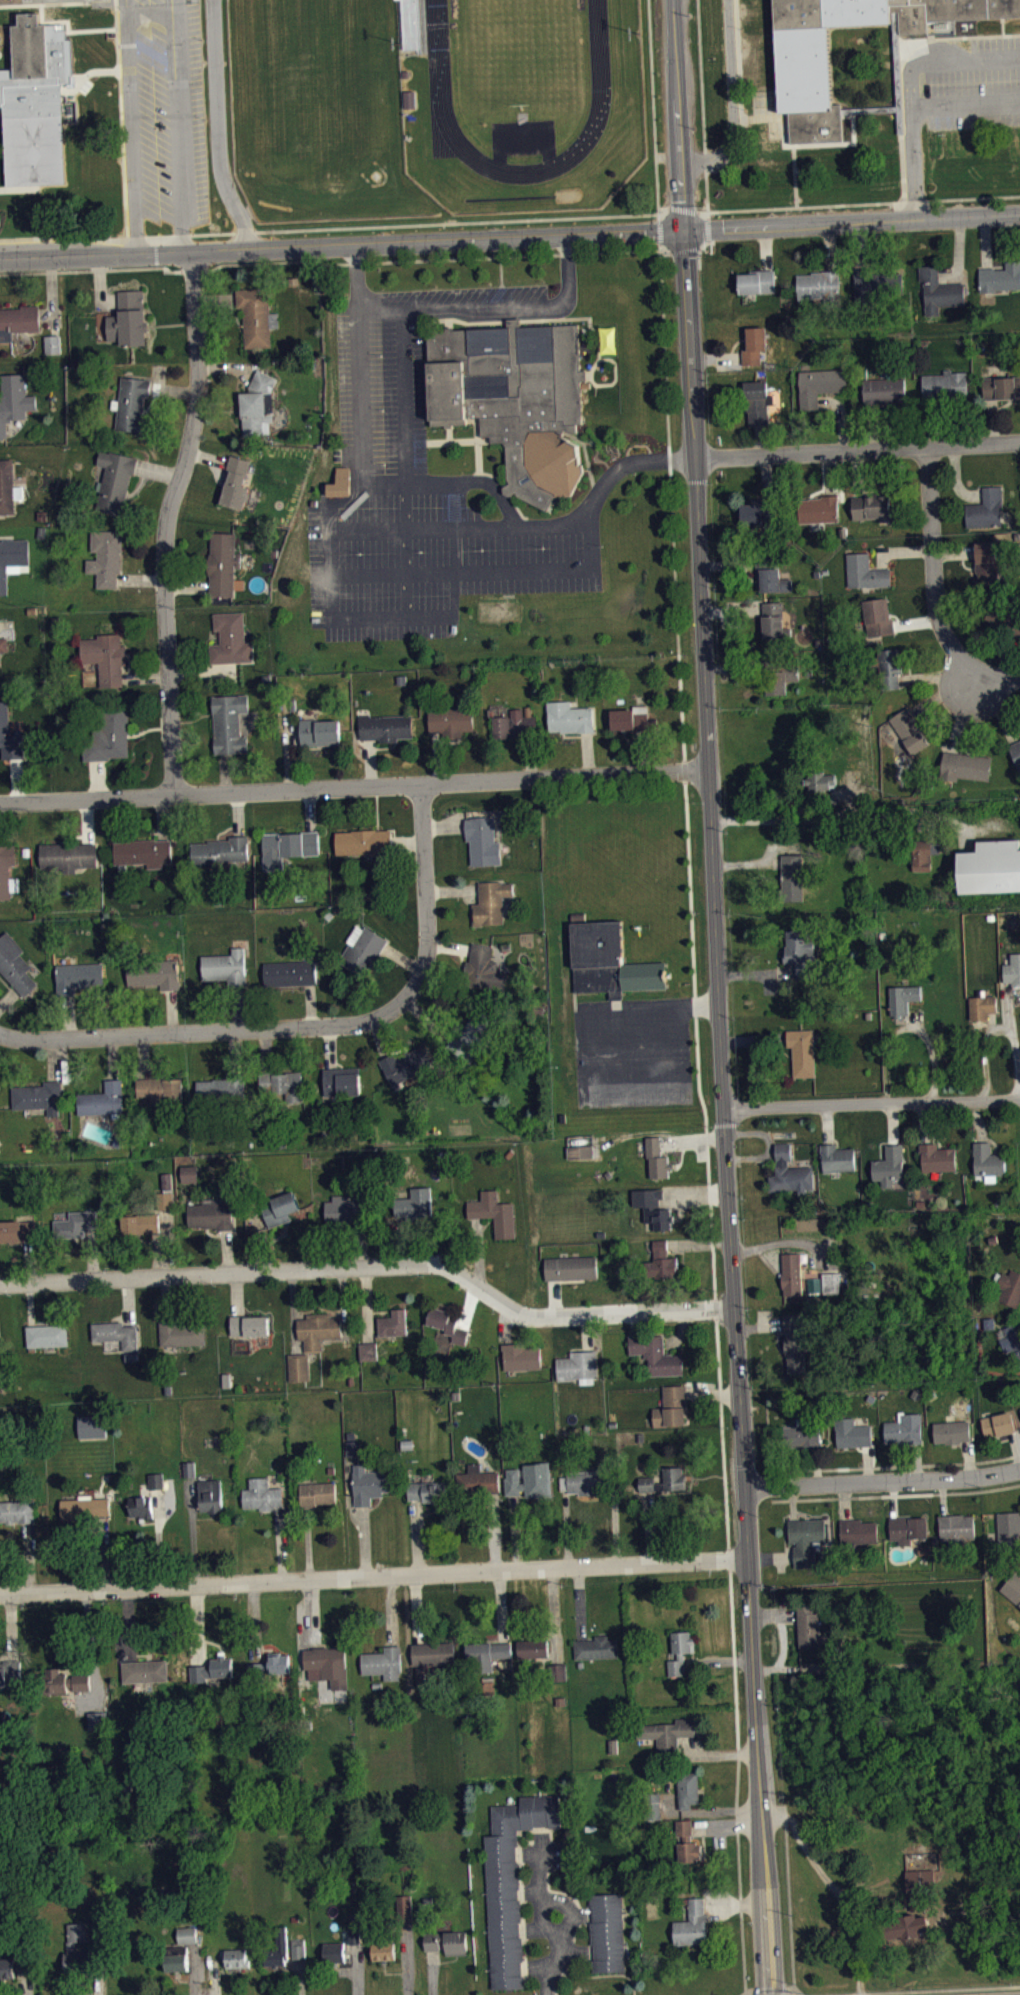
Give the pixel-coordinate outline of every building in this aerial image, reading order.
[(779,88),(775,0),(1019,0),(1019,16),(1002,17),(956,20),(927,21),(928,32),(900,33),(899,11),(891,11),(891,23),(828,26),(832,104),(841,103),(843,140),(794,143),(790,143),(790,135),(788,112),(780,112),(779,88)] [(35,185),(65,184),(61,84),(67,84),(66,39),(47,40),(45,24),(39,25),(38,13),(18,14),(19,26),(12,26),(14,77),(0,78),(0,106),(3,106),(6,186),(35,185)] [(410,70),(410,78),(403,78),(402,71),(410,70)] [(416,90),(416,107),(404,107),(403,91),(416,90)] [(980,290),(1019,288),(1019,260),(1005,261),(1006,268),(995,268),(995,266),(978,267),(980,290)] [(918,265),(938,264),(939,283),(963,282),(964,304),(939,305),(940,313),(925,314),(923,281),(919,281),(918,265)] [(902,271),(902,297),(855,299),(854,269),(869,268),(869,272),(902,271)] [(774,269),(775,291),(739,293),(738,273),(750,273),(749,270),(774,269)] [(796,274),(812,273),(811,271),(839,270),(840,297),(797,299),(796,274)] [(236,291),(237,309),(243,309),(245,349),(271,348),(270,330),(279,330),(278,313),(269,314),(268,289),(236,291)] [(118,291),(144,290),(145,321),(148,321),(148,331),(146,331),(146,344),(121,345),(121,340),(108,340),(106,316),(119,315),(118,300),(118,291)] [(13,341),(0,341),(0,309),(21,308),(21,305),(40,305),(40,315),(40,331),(13,332),(13,341)] [(426,329),(431,425),(445,424),(445,427),(453,427),(453,424),(466,423),(466,417),(481,416),(482,435),(491,435),(491,441),(503,441),(506,446),(507,478),(510,482),(504,487),(504,492),(509,495),(515,491),(518,495),(547,511),(555,496),(570,497),(583,472),(579,444),(565,436),(565,431),(577,430),(577,423),(582,423),(580,380),(585,380),(585,370),(579,370),(578,324),(520,326),(519,317),(507,318),(507,327),(426,329)] [(746,327),(765,327),(766,350),(760,350),(761,363),(742,364),(742,357),(742,350),(747,349),(746,327)] [(45,335),(45,353),(60,352),(60,335),(53,335),(45,335)] [(258,368),(277,379),(273,388),(274,396),(274,421),(269,421),(269,433),(264,433),(264,436),(244,436),(243,416),(241,416),(240,393),(249,392),(249,386),(253,377),(258,368)] [(799,372),(847,369),(848,391),(819,392),(820,400),(820,411),(801,411),(799,372)] [(921,374),(944,373),(944,370),(952,370),(952,372),(966,372),(967,398),(941,399),(941,401),(932,402),(923,402),(921,374)] [(8,438),(0,438),(0,398),(2,398),(0,375),(25,373),(26,395),(35,395),(36,410),(27,410),(27,418),(12,419),(13,422),(7,422),(8,438)] [(122,375),(119,400),(112,399),(111,408),(118,409),(115,430),(147,434),(149,419),(143,418),(145,396),(149,396),(150,387),(151,379),(122,375)] [(984,399),(991,399),(1019,398),(1019,375),(983,377),(984,399)] [(863,379),(905,378),(905,401),(895,401),(895,403),(872,404),(864,404),(863,379)] [(744,381),(766,380),(768,397),(766,397),(768,424),(758,425),(749,425),(748,411),(746,411),(744,381)] [(110,451),(109,452),(100,450),(97,465),(106,467),(102,482),(98,481),(96,489),(101,490),(96,509),(121,515),(131,474),(133,475),(135,466),(137,457),(110,451)] [(229,455),(250,460),(243,485),(249,487),(243,509),(221,503),(227,481),(230,471),(225,469),(228,462),(229,455)] [(21,513),(19,458),(0,459),(0,514),(21,513)] [(336,467),(336,483),(327,483),(327,495),(350,495),(349,466),(336,467)] [(982,487),(982,492),(983,503),(966,503),(966,528),(1002,526),(1000,486),(982,487)] [(822,495),(830,494),(838,494),(840,521),(800,523),(798,499),(822,498),(822,495)] [(853,519),(890,517),(889,495),(858,496),(852,496),(853,519)] [(741,503),(742,525),(763,524),(786,523),(784,496),(767,497),(751,498),(751,503),(741,503)] [(86,559),(86,572),(97,573),(97,587),(117,588),(117,573),(120,573),(120,552),(121,550),(123,531),(91,530),(91,551),(97,551),(97,559),(86,559)] [(211,532),(211,554),(208,554),(207,574),(210,574),(209,596),(233,596),(235,567),(241,567),(240,553),(235,552),(235,533),(211,532)] [(6,593),(0,593),(0,540),(28,539),(28,564),(6,565),(6,593)] [(974,542),(995,542),(997,557),(1005,557),(1007,576),(998,577),(998,584),(977,584),(974,542)] [(846,553),(868,552),(869,569),(889,568),(890,586),(848,587),(846,553)] [(756,560),(756,582),(761,582),(761,592),(792,590),(792,577),(780,578),(779,559),(756,560)] [(863,600),(887,597),(890,618),(893,618),(895,633),(869,637),(863,600)] [(762,601),(764,638),(791,637),(790,627),(783,627),(782,601),(762,601)] [(986,617),(1019,636),(1019,610),(1013,606),(1009,614),(992,605),(986,617)] [(212,613),(243,611),(245,642),(251,642),(253,662),(209,664),(208,644),(220,643),(219,630),(214,630),(212,613)] [(81,663),(80,639),(120,637),(121,645),(125,645),(126,665),(121,665),(123,686),(100,687),(99,662),(81,663)] [(7,651),(0,651),(0,638),(8,638),(7,651)] [(2,678),(1,659),(10,658),(9,644),(0,644),(0,678),(2,678)] [(898,648),(903,673),(899,673),(899,687),(882,690),(876,651),(898,648)] [(767,694),(766,658),(786,657),(786,666),(798,666),(799,680),(787,681),(787,694),(767,694)] [(211,696),(215,754),(248,752),(247,735),(241,735),(239,712),(248,712),(247,694),(211,696)] [(2,746),(3,758),(24,757),(23,734),(11,734),(11,726),(9,726),(8,700),(0,701),(0,746),(2,746)] [(547,701),(549,731),(595,731),(592,706),(571,707),(570,700),(547,701)] [(84,760),(110,759),(110,757),(129,756),(127,734),(129,731),(127,705),(104,706),(104,723),(82,724),(84,760)] [(610,710),(612,728),(634,728),(634,730),(649,729),(649,724),(657,724),(656,718),(648,719),(648,705),(633,705),(633,709),(610,710)] [(493,717),(494,739),(537,736),(536,715),(532,715),(532,706),(525,706),(525,716),(523,716),(523,708),(511,709),(511,716),(493,717)] [(429,709),(429,732),(443,732),(444,739),(462,738),(462,730),(474,730),(473,707),(429,709)] [(889,718),(906,707),(922,729),(921,730),(929,742),(912,754),(889,718)] [(411,714),(413,736),(397,738),(397,741),(380,742),(380,739),(359,739),(359,715),(370,714),(370,717),(411,714)] [(300,719),(301,746),(340,744),(339,720),(318,721),(317,719),(300,719)] [(1007,745),(1019,740),(1019,772),(1007,745)] [(943,751),(940,777),(957,780),(958,776),(989,780),(991,756),(943,751)] [(805,784),(805,777),(808,777),(808,771),(824,771),(824,774),(835,773),(836,784),(830,784),(830,788),(824,788),(824,790),(809,790),(809,784),(805,784)] [(465,818),(465,840),(470,840),(471,865),(501,863),(499,841),(495,841),(493,817),(465,818)] [(335,831),(336,854),(392,851),(391,829),(335,831)] [(262,833),(264,871),(284,870),(283,856),(319,854),(318,830),(262,833)] [(191,843),(192,866),(218,865),(217,861),(249,860),(248,835),(230,836),(230,839),(208,840),(208,843),(191,843)] [(114,842),(115,864),(147,863),(148,868),(164,867),(163,863),(173,862),(171,839),(155,840),(155,839),(131,840),(131,841),(114,842)] [(960,895),(1019,893),(1019,839),(977,841),(978,852),(959,853),(960,895)] [(96,843),(97,866),(76,867),(76,872),(63,873),(62,868),(41,869),(40,844),(96,843)] [(11,899),(9,865),(14,864),(14,846),(0,846),(0,899),(11,899)] [(914,877),(933,878),(933,860),(941,860),(941,848),(914,848),(914,877)] [(780,855),(782,882),(783,886),(784,900),(804,900),(802,854),(780,855)] [(479,882),(479,903),(472,903),(472,926),(482,925),(483,924),(503,923),(502,895),(513,895),(512,883),(503,883),(503,881),(479,882)] [(571,913),(573,992),(610,991),(610,999),(623,999),(623,991),(667,988),(665,961),(623,962),(623,920),(588,921),(586,919),(585,912),(571,913)] [(389,939),(369,969),(363,965),(356,973),(338,960),(349,943),(346,942),(357,925),(363,929),(366,925),(389,939)] [(786,929),(787,945),(785,945),(785,952),(784,952),(784,963),(795,962),(796,979),(810,978),(809,967),(810,967),(810,963),(815,963),(813,940),(809,941),(808,928),(786,929)] [(0,937),(0,970),(25,997),(37,983),(27,971),(32,967),(20,954),(25,950),(7,931),(0,937)] [(472,943),(469,961),(465,960),(462,983),(505,991),(507,970),(498,968),(497,961),(490,958),(493,946),(472,943)] [(201,955),(202,980),(227,979),(227,986),(247,984),(245,947),(231,947),(232,954),(201,955)] [(1004,982),(1012,981),(1012,985),(1019,985),(1019,952),(1010,953),(1011,963),(1003,963),(1004,982)] [(128,985),(127,963),(178,959),(178,981),(180,981),(180,989),(161,990),(160,984),(128,985)] [(263,962),(264,986),(316,984),(315,960),(263,962)] [(56,965),(57,995),(75,995),(75,988),(90,988),(89,985),(104,984),(103,963),(56,965)] [(890,1015),(889,987),(920,985),(921,1000),(908,1001),(908,1015),(901,1015),(901,1017),(894,1017),(895,1015),(890,1015)] [(969,996),(970,1019),(988,1019),(988,1013),(997,1012),(996,994),(969,996)] [(470,1018),(453,1041),(468,1052),(488,1029),(486,1028),(489,1022),(476,1014),(473,1019),(470,1018)] [(786,1030),(813,1029),(815,1075),(793,1077),(792,1047),(787,1047),(786,1030)] [(379,1060),(383,1067),(393,1086),(428,1069),(414,1044),(379,1060)] [(323,1068),(359,1067),(361,1095),(338,1096),(334,1094),(325,1094),(323,1068)] [(260,1073),(261,1091),(273,1089),(273,1093),(287,1092),(287,1101),(304,1100),(302,1071),(286,1072),(286,1073),(275,1074),(275,1072),(260,1073)] [(197,1080),(198,1102),(239,1100),(239,1096),(246,1095),(244,1075),(228,1075),(228,1077),(214,1078),(214,1080),(197,1080)] [(136,1079),(137,1097),(150,1096),(150,1104),(184,1103),(182,1078),(163,1079),(163,1077),(136,1079)] [(78,1114),(112,1113),(112,1118),(120,1117),(120,1113),(122,1112),(121,1079),(105,1079),(105,1092),(77,1093),(78,1114)] [(12,1086),(13,1109),(48,1107),(48,1115),(58,1114),(58,1107),(62,1107),(61,1080),(45,1081),(45,1085),(12,1086)] [(646,1136),(647,1157),(649,1158),(650,1177),(670,1176),(669,1169),(672,1169),(671,1163),(668,1163),(667,1155),(662,1155),(661,1154),(659,1135),(646,1136)] [(974,1142),(974,1155),(975,1157),(975,1175),(985,1175),(986,1182),(996,1182),(997,1174),(1006,1175),(1006,1153),(991,1153),(990,1141),(974,1142)] [(774,1143),(791,1142),(791,1159),(788,1159),(788,1165),(789,1167),(813,1166),(814,1188),(806,1188),(807,1193),(799,1193),(799,1188),(770,1191),(769,1175),(776,1175),(776,1166),(777,1166),(777,1158),(775,1158),(774,1143)] [(919,1143),(920,1158),(922,1158),(923,1171),(956,1169),(955,1147),(937,1148),(937,1142),(919,1143)] [(820,1144),(821,1159),(823,1159),(823,1172),(832,1172),(834,1170),(855,1170),(854,1147),(837,1148),(836,1143),(820,1144)] [(871,1159),(872,1180),(882,1179),(882,1187),(894,1186),(893,1179),(904,1178),(902,1143),(885,1144),(886,1159),(871,1159)] [(181,1166),(182,1182),(198,1181),(196,1165),(181,1166)] [(171,1173),(174,1209),(157,1209),(156,1193),(163,1192),(162,1173),(171,1173)] [(431,1187),(433,1214),(424,1215),(424,1222),(414,1223),(412,1216),(395,1217),(394,1198),(411,1197),(410,1188),(431,1187)] [(466,1200),(468,1217),(494,1217),(496,1238),(517,1237),(514,1202),(499,1203),(499,1188),(481,1190),(482,1200),(466,1200)] [(633,1190),(634,1206),(644,1206),(645,1222),(654,1221),(654,1229),(671,1229),(671,1222),(674,1222),(673,1215),(671,1215),(670,1208),(659,1208),(659,1198),(663,1198),(662,1188),(633,1190)] [(300,1207),(294,1191),(270,1199),(273,1206),(259,1212),(267,1229),(290,1220),(289,1213),(300,1207)] [(325,1201),(326,1225),(355,1224),(354,1218),(369,1217),(367,1198),(348,1200),(347,1195),(333,1196),(333,1201),(325,1201)] [(188,1204),(188,1226),(204,1225),(205,1227),(217,1227),(217,1230),(234,1229),(232,1203),(220,1203),(220,1198),(203,1199),(203,1203),(188,1204)] [(97,1210),(98,1227),(85,1228),(85,1235),(54,1237),(54,1220),(69,1219),(69,1211),(97,1210)] [(121,1215),(122,1237),(138,1236),(138,1233),(160,1232),(159,1213),(121,1215)] [(41,1240),(40,1219),(0,1221),(0,1242),(41,1240)] [(653,1239),(667,1238),(668,1257),(678,1256),(679,1267),(677,1267),(677,1272),(675,1272),(674,1277),(645,1279),(644,1262),(654,1260),(653,1239)] [(782,1272),(779,1272),(779,1277),(782,1277),(782,1288),(784,1288),(784,1295),(802,1294),(801,1280),(805,1280),(805,1276),(804,1276),(803,1260),(800,1260),(800,1252),(796,1252),(796,1250),(787,1251),(787,1253),(781,1253),(780,1258),(782,1258),(782,1272)] [(545,1257),(546,1279),(597,1277),(597,1255),(545,1257)] [(1012,1269),(1019,1273),(1019,1300),(1017,1307),(998,1299),(1002,1288),(996,1286),(996,1284),(992,1282),(997,1272),(1001,1273),(1002,1271),(1009,1274),(1012,1269)] [(822,1273),(823,1292),(840,1292),(839,1272),(822,1273)] [(807,1292),(821,1291),(820,1277),(807,1278),(807,1292)] [(426,1323),(445,1328),(444,1332),(453,1334),(451,1341),(465,1344),(469,1330),(456,1326),(460,1313),(430,1305),(426,1323)] [(377,1317),(379,1335),(407,1334),(405,1308),(391,1309),(392,1316),(377,1317)] [(340,1316),(331,1317),(330,1312),(306,1314),(306,1318),(296,1319),(298,1340),(303,1339),(304,1353),(287,1354),(288,1381),(309,1380),(307,1352),(321,1351),(321,1338),(341,1337),(340,1316)] [(230,1315),(231,1335),(267,1334),(267,1316),(259,1316),(259,1314),(230,1315)] [(159,1319),(160,1346),(205,1344),(204,1323),(177,1324),(177,1318),(159,1319)] [(1004,1328),(1019,1321),(1019,1363),(1014,1349),(1005,1353),(999,1339),(1008,1336),(1004,1328)] [(92,1340),(92,1323),(123,1322),(123,1325),(136,1325),(137,1349),(123,1349),(123,1339),(92,1340)] [(28,1347),(27,1326),(66,1325),(68,1345),(28,1347)] [(628,1335),(629,1354),(644,1353),(644,1359),(648,1359),(649,1375),(683,1374),(682,1354),(673,1355),(672,1353),(664,1354),(662,1334),(628,1335)] [(784,1337),(785,1354),(787,1354),(788,1372),(806,1371),(804,1336),(784,1337)] [(358,1343),(359,1360),(377,1359),(375,1341),(358,1343)] [(504,1369),(541,1367),(540,1347),(526,1347),(526,1343),(502,1344),(504,1369)] [(556,1358),(557,1380),(579,1378),(580,1384),(593,1384),(593,1377),(597,1377),(595,1351),(570,1351),(570,1357),(556,1358)] [(662,1385),(686,1384),(688,1414),(685,1414),(685,1423),(666,1425),(652,1427),(652,1407),(663,1406),(662,1385)] [(981,1417),(1012,1411),(1017,1432),(986,1438),(981,1417)] [(884,1421),(884,1441),(901,1440),(901,1443),(921,1443),(920,1412),(900,1413),(900,1421),(884,1421)] [(77,1415),(79,1437),(106,1435),(106,1414),(77,1415)] [(837,1446),(872,1445),(871,1423),(855,1424),(853,1416),(835,1417),(837,1446)] [(783,1426),(785,1446),(800,1446),(800,1448),(821,1447),(820,1424),(805,1424),(805,1418),(796,1418),(797,1425),(783,1426)] [(933,1422),(969,1419),(970,1439),(962,1440),(961,1442),(946,1443),(946,1441),(935,1442),(933,1422)] [(183,1462),(183,1477),(195,1476),(194,1461),(183,1462)] [(503,1478),(505,1495),(520,1494),(519,1490),(525,1490),(525,1496),(535,1496),(535,1497),(551,1496),(549,1461),(534,1462),(535,1476),(524,1476),(525,1482),(519,1482),(518,1477),(503,1478)] [(498,1471),(499,1492),(456,1493),(456,1472),(467,1472),(467,1463),(481,1463),(481,1472),(498,1471)] [(638,1476),(639,1490),(685,1488),(684,1473),(682,1471),(682,1466),(663,1468),(664,1482),(655,1482),(654,1476),(638,1476)] [(566,1471),(567,1476),(560,1476),(559,1490),(567,1490),(568,1492),(577,1492),(577,1495),(607,1493),(605,1469),(566,1471)] [(352,1472),(354,1506),(370,1505),(371,1497),(382,1496),(382,1491),(394,1491),(393,1470),(352,1472)] [(148,1474),(150,1489),(164,1487),(163,1473),(148,1474)] [(242,1489),(243,1508),(260,1507),(260,1511),(275,1510),(275,1507),(282,1506),(282,1487),(269,1487),(268,1474),(249,1475),(250,1488),(242,1489)] [(198,1481),(201,1511),(208,1511),(210,1513),(223,1512),(220,1479),(198,1481)] [(408,1500),(407,1482),(446,1481),(447,1501),(437,1501),(438,1503),(432,1503),(432,1502),(423,1502),(423,1499),(408,1500)] [(299,1483),(335,1482),(336,1503),(316,1504),(316,1507),(300,1508),(299,1483)] [(640,1484),(641,1498),(656,1498),(656,1483),(640,1484)] [(128,1497),(130,1515),(140,1515),(140,1522),(145,1521),(145,1517),(153,1517),(151,1496),(128,1497)] [(61,1499),(62,1519),(97,1518),(96,1515),(109,1515),(109,1498),(61,1499)] [(6,1521),(6,1523),(14,1523),(14,1521),(19,1521),(19,1523),(24,1523),(24,1521),(34,1522),(34,1501),(0,1502),(0,1521),(6,1521)] [(998,1541),(1019,1540),(1019,1511),(996,1513),(998,1541)] [(938,1515),(938,1520),(939,1520),(940,1540),(947,1540),(948,1545),(968,1544),(967,1539),(974,1538),(973,1515),(963,1516),(963,1514),(938,1515)] [(890,1517),(891,1540),(898,1539),(899,1545),(911,1544),(911,1537),(928,1536),(927,1516),(890,1517)] [(788,1520),(789,1542),(797,1542),(797,1546),(793,1546),(794,1567),(816,1567),(815,1549),(820,1549),(820,1541),(825,1541),(824,1519),(788,1520)] [(840,1523),(841,1544),(879,1542),(877,1521),(840,1523)] [(1015,1572),(1019,1576),(1019,1607),(999,1589),(1015,1572)] [(797,1606),(799,1647),(828,1645),(827,1634),(819,1634),(818,1612),(814,1612),(813,1605),(797,1606)] [(667,1660),(668,1676),(684,1675),(683,1653),(684,1652),(694,1652),(693,1636),(691,1636),(690,1631),(671,1632),(673,1653),(677,1653),(677,1659),(667,1660)] [(573,1640),(575,1659),(618,1656),(617,1639),(608,1639),(607,1635),(594,1635),(594,1639),(573,1640)] [(517,1641),(518,1658),(548,1656),(547,1639),(517,1641)] [(412,1644),(413,1665),(455,1663),(453,1642),(412,1644)] [(465,1644),(467,1671),(492,1670),(492,1659),(511,1657),(510,1642),(491,1644),(491,1642),(465,1644)] [(361,1653),(362,1674),(385,1673),(385,1680),(399,1679),(399,1672),(401,1671),(401,1645),(384,1646),(384,1652),(361,1653)] [(303,1649),(304,1669),(308,1669),(309,1679),(330,1679),(332,1691),(348,1691),(346,1648),(329,1648),(328,1646),(313,1647),(313,1649),(303,1649)] [(232,1676),(212,1677),(211,1658),(218,1658),(218,1651),(225,1651),(226,1657),(232,1657),(232,1676)] [(289,1651),(289,1672),(249,1675),(248,1663),(268,1663),(268,1652),(289,1651)] [(122,1662),(123,1682),(167,1680),(165,1660),(122,1662)] [(23,1686),(22,1661),(0,1662),(0,1687),(23,1686)] [(291,1661),(270,1662),(270,1670),(250,1670),(250,1686),(270,1685),(270,1681),(291,1680),(291,1661)] [(565,1664),(566,1680),(548,1681),(547,1664),(565,1664)] [(90,1690),(89,1672),(72,1674),(72,1676),(68,1677),(67,1673),(61,1673),(60,1666),(44,1667),(45,1694),(67,1692),(67,1686),(73,1686),(73,1692),(90,1690)] [(568,1688),(567,1671),(551,1672),(551,1688),(568,1688)] [(695,1718),(695,1736),(678,1736),(679,1748),(679,1751),(660,1752),(659,1750),(658,1748),(656,1737),(637,1738),(636,1725),(676,1723),(676,1718),(695,1718)] [(679,1809),(690,1809),(690,1803),(699,1803),(698,1771),(677,1772),(679,1809)] [(493,1988),(485,1835),(493,1834),(491,1805),(520,1803),(520,1795),(561,1793),(562,1827),(548,1828),(548,1825),(534,1826),(534,1829),(517,1830),(517,1846),(516,1846),(516,1859),(518,1861),(518,1863),(520,1866),(520,1878),(519,1883),(518,1884),(518,1897),(519,1899),(520,1899),(521,1915),(520,1915),(520,1919),(521,1919),(520,1921),(519,1923),(519,1933),(520,1934),(520,1936),(522,1937),(522,1960),(521,1960),(521,1961),(521,1974),(522,1975),(523,1975),(523,1987),(493,1988)] [(676,1820),(691,1819),(692,1835),(691,1835),(692,1841),(696,1841),(697,1844),(700,1844),(701,1858),(698,1858),(697,1861),(679,1862),(678,1842),(683,1842),(683,1835),(677,1836),(676,1820)] [(905,1870),(907,1892),(937,1890),(935,1868),(905,1870)] [(621,1893),(625,1970),(592,1971),(592,1960),(595,1960),(594,1945),(591,1945),(590,1921),(593,1921),(592,1907),(589,1907),(589,1894),(621,1893)] [(411,1894),(411,1919),(397,1919),(397,1894),(411,1894)] [(673,1921),(675,1944),(707,1943),(705,1920),(709,1920),(709,1913),(705,1913),(704,1897),(688,1898),(690,1920),(673,1921)] [(349,1912),(351,1923),(358,1922),(356,1911),(349,1912)] [(883,1923),(887,1940),(902,1937),(903,1940),(922,1936),(921,1932),(933,1929),(929,1912),(917,1916),(916,1912),(898,1916),(898,1919),(883,1923)] [(63,1952),(65,1975),(95,1973),(94,1951),(75,1952),(74,1941),(86,1940),(85,1922),(67,1924),(68,1941),(66,1941),(67,1952),(63,1952)] [(467,1954),(466,1929),(444,1931),(444,1923),(423,1924),(425,1951),(441,1950),(440,1941),(445,1941),(446,1955),(467,1954)] [(264,1965),(263,1950),(275,1949),(274,1926),(287,1925),(288,1959),(285,1959),(286,1965),(264,1965)] [(178,1927),(178,1943),(197,1942),(195,1926),(178,1927)] [(348,1927),(348,1942),(358,1942),(358,1927),(348,1927)] [(199,1934),(179,1935),(180,1951),(199,1950),(199,1934)] [(352,1951),(362,1951),(362,1936),(351,1936),(352,1951)] [(291,1940),(292,1958),(305,1958),(304,1939),(291,1940)] [(372,1960),(371,1942),(395,1941),(396,1959),(372,1960)] [(322,1943),(323,1962),(345,1961),(344,1942),(322,1943)] [(189,1970),(166,1971),(165,1947),(188,1946),(189,1970)] [(225,1950),(226,1968),(249,1966),(249,1959),(246,1959),(245,1949),(225,1950)] [(14,1977),(0,1977),(0,1958),(13,1958),(14,1977)] [(16,1964),(16,1978),(30,1978),(30,1963),(16,1964)]
